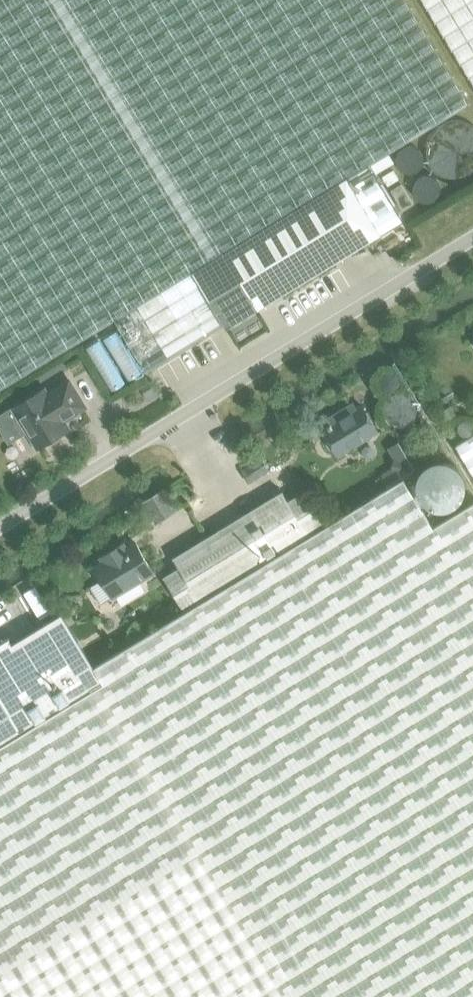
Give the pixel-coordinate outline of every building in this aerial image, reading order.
[(115,320),(347,179),(369,165),(470,104),(406,0),(0,0),(0,390),(115,320)] [(472,83),(472,0),(423,0),(472,83)] [(432,144),(430,154),(432,163),(436,171),(443,178),(452,182),(462,183),(472,181),(472,180),(472,126),(469,124),(460,123),(451,125),(442,129),(436,136),(432,144)] [(410,176),(414,175),(418,173),(421,170),(422,166),(423,162),(422,157),(419,154),(416,151),(412,149),(407,149),(403,151),(400,154),(397,157),(396,162),(397,166),(399,170),(402,173),(405,175),(410,176)] [(403,220),(369,165),(347,179),(115,320),(146,371),(225,324),(227,327),(403,220)] [(383,179),(385,180),(386,180),(388,181),(390,180),(391,179),(392,178),(393,176),(393,175),(392,173),(391,172),(390,171),(388,170),(387,170),(385,171),(384,172),(383,174),(382,175),(383,177),(383,179)] [(421,202),(425,203),(429,203),(433,201),(437,199),(439,195),(440,191),(439,187),(438,182),(434,179),(430,177),(426,177),(421,178),(417,180),(415,184),(413,188),(414,193),(415,196),(418,200),(421,202)] [(404,211),(414,204),(402,184),(391,190),(404,211)] [(112,379),(117,377),(121,374),(123,370),(124,365),(123,360),(121,355),(117,352),(113,350),(108,350),(103,351),(99,353),(96,357),(95,362),(94,366),(96,371),(98,375),(102,378),(107,379),(112,379)] [(0,415),(0,429),(9,444),(31,431),(31,432),(30,436),(34,442),(38,443),(40,447),(67,430),(61,420),(83,407),(68,383),(47,396),(43,390),(16,407),(15,406),(0,415)] [(339,455),(378,431),(362,405),(348,414),(345,409),(325,421),(328,425),(323,429),(326,435),(324,440),(330,449),(335,449),(339,455)] [(456,446),(472,473),(472,435),(456,446)] [(243,472),(251,484),(270,471),(262,459),(243,472)] [(433,530),(403,478),(185,611),(94,666),(93,667),(104,685),(0,748),(0,996),(472,996),(472,505),(433,530)] [(163,574),(183,608),(323,523),(302,489),(286,499),(281,489),(172,555),(178,565),(163,574)] [(103,580),(91,587),(96,596),(101,604),(113,597),(154,572),(136,542),(126,548),(124,544),(101,557),(104,562),(95,567),(103,580)] [(39,584),(27,590),(43,616),(54,610),(39,584)] [(104,685),(93,667),(94,666),(62,614),(13,644),(9,637),(0,643),(0,748),(104,685)] [(92,642),(90,655),(102,657),(105,644),(92,642)]
